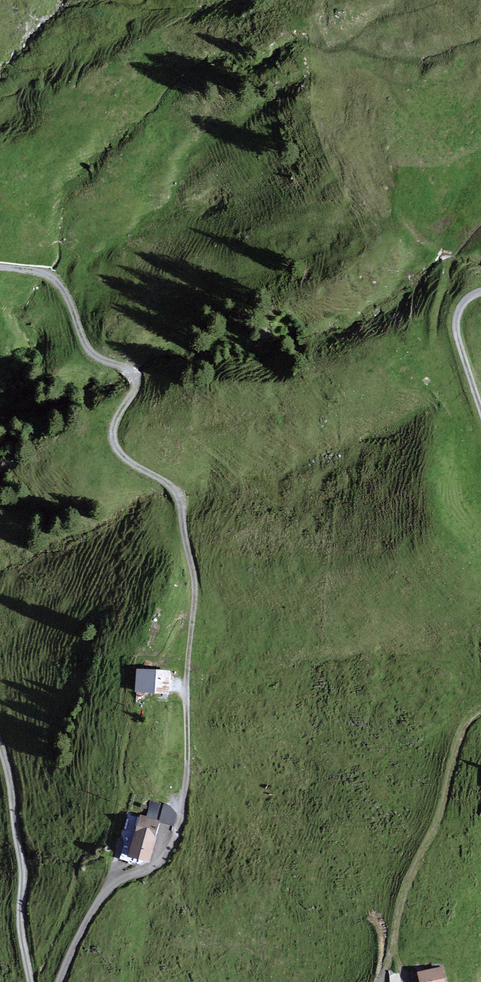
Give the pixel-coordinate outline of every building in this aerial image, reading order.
[(170,672),(136,671),(135,694),(169,696),(170,672)] [(168,807),(164,806),(150,803),(146,821),(160,824),(175,827),(177,817),(168,807)] [(140,819),(129,859),(150,865),(160,824),(146,821),(140,819)] [(443,967),(419,972),(421,981),(446,981),(443,967)]
